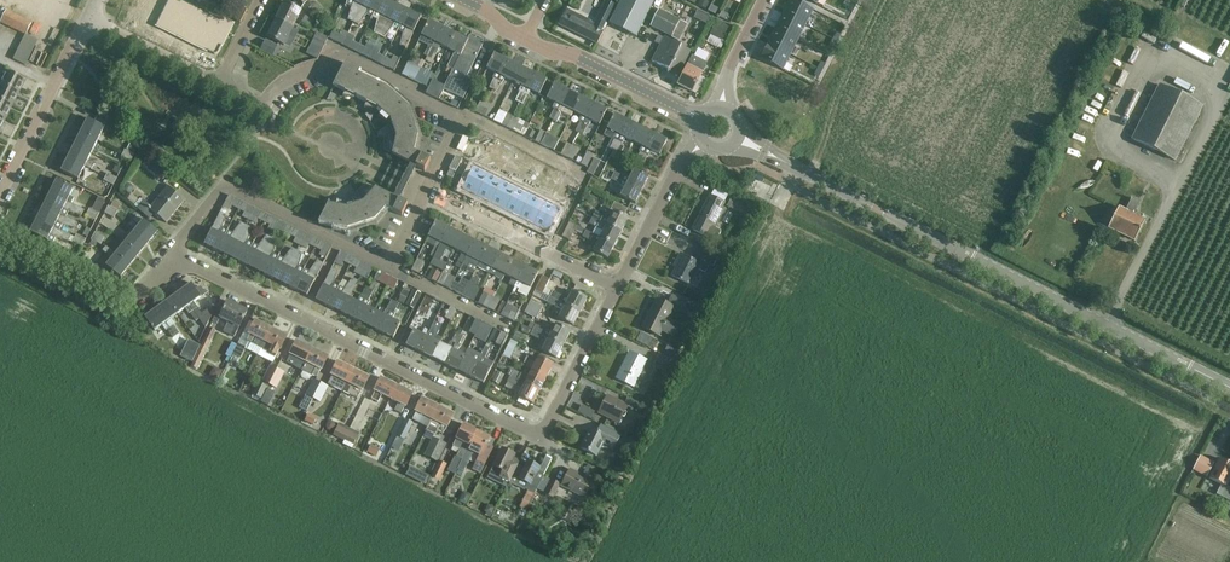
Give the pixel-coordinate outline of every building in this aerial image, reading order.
[(157,26),(216,56),(230,29),(179,3),(180,0),(170,0),(157,26)] [(353,23),(365,0),(348,0),(345,7),(346,5),(351,8),(348,21),(353,23)] [(353,23),(358,26),(367,15),(372,18),(371,20),(381,0),(365,0),(353,23)] [(395,4),(388,0),(381,0),(371,20),(372,18),(377,21),(374,33),(379,36),(395,4)] [(656,0),(621,0),(609,24),(636,37),(656,0)] [(705,10),(709,4),(702,0),(701,0),(698,6),(705,10)] [(783,14),(806,25),(813,10),(794,0),(790,0),(783,14)] [(607,1),(595,23),(567,9),(559,25),(597,44),(605,28),(616,6),(607,1)] [(310,8),(316,14),(322,8),(315,2),(310,8)] [(276,20),(292,29),(301,12),(285,3),(276,20)] [(408,10),(395,4),(379,36),(385,39),(393,28),(398,31),(397,33),(408,10)] [(708,12),(716,16),(719,10),(711,6),(708,12)] [(406,49),(414,33),(422,17),(408,10),(397,33),(398,31),(403,33),(400,46),(406,49)] [(697,10),(693,18),(700,21),(704,14),(699,11),(697,10)] [(7,26),(13,14),(7,11),(1,22),(7,26)] [(651,27),(672,37),(680,41),(688,25),(680,21),(659,11),(651,27)] [(729,15),(722,11),(719,17),(726,21),(729,15)] [(7,26),(14,29),(19,17),(13,14),(7,26)] [(783,14),(776,29),(798,40),(806,25),(783,14)] [(314,20),(306,16),(303,24),(311,27),(314,20)] [(19,17),(14,29),(25,35),(31,23),(19,17)] [(292,29),(276,20),(267,37),(284,46),(292,29)] [(424,55),(428,57),(442,27),(429,21),(421,36),(430,41),(427,45),(428,46),(424,55)] [(723,40),(729,28),(716,21),(710,34),(723,40)] [(456,34),(442,27),(428,57),(431,59),(434,53),(436,55),(441,46),(448,50),(456,34)] [(776,29),(768,44),(790,55),(798,40),(776,29)] [(329,39),(342,45),(348,33),(342,30),(339,35),(332,32),(329,39)] [(313,39),(325,45),(329,38),(316,32),(313,39)] [(355,36),(348,33),(342,45),(355,52),(359,45),(352,42),(355,36)] [(448,67),(453,70),(468,40),(456,34),(448,50),(455,53),(448,67)] [(22,42),(34,47),(37,41),(26,35),(22,42)] [(443,90),(463,99),(473,79),(467,77),(484,44),(470,37),(468,40),(453,70),(445,86),(443,90)] [(664,38),(652,62),(668,70),(667,72),(677,77),(690,51),(679,45),(677,49),(673,47),(675,43),(664,38)] [(305,53),(318,60),(325,45),(313,39),(305,53)] [(19,48),(31,53),(34,47),(22,42),(19,48)] [(261,50),(272,56),(277,47),(266,42),(261,50)] [(355,52),(368,58),(374,46),(368,43),(365,48),(359,45),(355,52)] [(768,44),(760,59),(782,71),(790,55),(768,44)] [(381,49),(374,46),(368,58),(381,65),(384,58),(378,55),(381,49)] [(702,55),(704,48),(694,46),(692,52),(702,55)] [(16,53),(28,59),(31,53),(19,48),(16,53)] [(28,59),(16,53),(13,60),(25,65),(28,59)] [(508,60),(494,54),(487,69),(487,70),(487,69),(495,73),(493,78),(494,79),(489,88),(493,90),(508,60)] [(391,61),(384,58),(381,65),(394,72),(401,59),(394,55),(391,61)] [(693,56),(690,62),(678,85),(693,92),(707,63),(693,56)] [(1117,56),(1105,87),(1115,91),(1128,60),(1117,56)] [(521,67),(508,60),(493,90),(496,92),(501,82),(502,83),(505,78),(513,82),(521,67)] [(332,89),(352,104),(365,78),(358,75),(360,71),(345,63),(332,89)] [(415,81),(421,69),(409,63),(402,75),(415,81)] [(519,103),(534,73),(521,67),(513,82),(521,86),(519,91),(520,92),(515,101),(519,103)] [(421,69),(415,81),(428,88),(434,75),(421,69)] [(1,85),(18,93),(25,80),(8,72),(4,79),(0,77),(0,84),(1,85)] [(547,80),(534,73),(519,103),(522,105),(527,95),(528,96),(531,91),(539,95),(538,95),(539,96),(547,80)] [(377,109),(387,89),(365,78),(352,104),(353,104),(354,105),(354,104),(377,108),(377,109)] [(433,80),(426,93),(439,99),(443,90),(445,86),(433,80)] [(554,84),(547,99),(547,100),(548,99),(555,103),(553,108),(554,109),(549,119),(553,120),(560,105),(568,90),(554,84)] [(18,93),(1,85),(0,87),(0,100),(12,106),(18,93)] [(1175,162),(1202,108),(1159,86),(1132,140),(1175,162)] [(387,89),(377,109),(390,120),(391,121),(409,109),(387,89)] [(560,105),(553,120),(556,122),(561,113),(570,117),(573,112),(581,97),(568,90),(560,105)] [(581,97),(573,112),(581,116),(579,121),(580,122),(575,131),(579,133),(594,103),(581,97)] [(1084,98),(1083,104),(1096,107),(1097,101),(1084,98)] [(12,106),(0,100),(0,116),(5,118),(12,106)] [(460,104),(453,100),(450,105),(458,109),(460,104)] [(475,112),(481,114),(487,103),(481,100),(475,112)] [(493,106),(487,103),(481,114),(487,117),(493,106)] [(607,110),(594,103),(579,133),(582,135),(587,126),(588,126),(591,121),(599,125),(599,126),(607,110)] [(517,107),(513,116),(507,128),(524,136),(527,131),(523,129),(526,122),(518,119),(522,110),(517,107)] [(391,121),(396,137),(418,136),(409,109),(391,121)] [(1084,128),(1089,115),(1076,110),(1071,123),(1084,128)] [(370,123),(374,115),(369,112),(365,115),(370,123)] [(501,125),(507,128),(513,116),(507,113),(501,125)] [(607,147),(613,150),(628,121),(615,114),(607,129),(607,130),(604,135),(611,139),(607,147)] [(87,119),(80,132),(98,141),(105,128),(94,122),(87,119)] [(628,121),(613,150),(618,152),(622,143),(623,144),(625,139),(633,143),(641,127),(628,121)] [(636,162),(639,163),(654,133),(641,127),(633,143),(641,147),(639,152),(640,152),(636,162)] [(528,129),(527,131),(524,136),(532,140),(536,133),(528,129)] [(540,144),(546,133),(539,130),(534,141),(540,144)] [(74,145),(92,154),(98,141),(80,132),(74,145)] [(552,136),(546,133),(540,144),(546,147),(552,136)] [(654,133),(639,163),(643,165),(648,156),(649,157),(651,152),(659,156),(667,140),(654,133)] [(396,137),(383,138),(384,142),(384,147),(384,151),(412,165),(414,153),(418,136),(396,137)] [(125,149),(123,153),(133,158),(135,154),(134,154),(137,148),(131,141),(127,150),(125,149)] [(566,157),(572,146),(566,143),(560,154),(566,157)] [(85,167),(91,171),(94,165),(88,162),(92,154),(74,145),(67,158),(85,167)] [(578,150),(572,146),(566,157),(572,161),(578,150)] [(121,157),(131,162),(133,158),(123,153),(121,157)] [(430,160),(414,153),(412,165),(424,172),(430,160)] [(583,160),(581,165),(587,168),(593,156),(586,153),(583,160)] [(149,157),(143,165),(151,171),(152,170),(158,175),(163,168),(157,163),(149,157)] [(85,167),(67,158),(60,172),(78,181),(85,167)] [(594,158),(587,172),(593,175),(601,161),(594,158)] [(473,169),(463,191),(477,198),(489,174),(475,167),(473,169)] [(112,173),(118,177),(121,171),(115,168),(112,173)] [(615,172),(613,176),(642,191),(649,177),(634,170),(629,178),(624,175),(624,177),(615,172)] [(108,173),(106,177),(115,182),(117,178),(108,173)] [(489,174),(477,198),(479,199),(492,205),(503,182),(489,174)] [(636,204),(642,191),(613,176),(611,179),(620,184),(620,185),(624,188),(620,196),(636,204)] [(115,182),(106,177),(104,181),(108,183),(105,188),(109,191),(112,185),(114,186),(115,182)] [(70,197),(74,189),(56,180),(49,193),(71,204),(74,199),(70,197)] [(503,182),(492,205),(505,211),(506,212),(518,189),(503,182)] [(127,196),(131,195),(134,192),(134,188),(130,185),(126,185),(123,188),(124,193),(127,196)] [(375,221),(386,209),(395,199),(367,185),(363,188),(360,190),(356,192),(363,203),(375,221)] [(166,223),(185,200),(168,187),(151,207),(143,201),(137,209),(149,219),(154,214),(166,223)] [(518,189),(506,212),(518,218),(520,219),(532,196),(518,189)] [(65,218),(66,217),(68,212),(81,216),(84,210),(71,204),(49,193),(43,206),(65,218)] [(727,203),(711,195),(692,230),(717,243),(723,232),(717,228),(726,210),(724,210),(727,203)] [(532,196),(520,219),(530,224),(534,226),(546,203),(532,196)] [(395,199),(386,209),(402,217),(408,205),(395,199)] [(746,216),(750,208),(732,199),(728,206),(746,216)] [(1135,241),(1145,220),(1135,216),(1137,212),(1135,211),(1139,202),(1131,199),(1125,211),(1118,208),(1108,228),(1135,241)] [(92,210),(100,213),(104,205),(96,201),(92,210)] [(319,225),(319,224),(347,230),(347,208),(346,208),(329,205),(330,204),(329,203),(318,224),(319,225)] [(375,221),(363,203),(347,208),(347,230),(375,221)] [(546,203),(534,226),(543,231),(549,233),(560,210),(546,203)] [(596,211),(592,218),(621,233),(628,219),(624,217),(627,210),(624,208),(620,206),(614,203),(611,210),(607,208),(603,215),(596,211)] [(43,206),(36,219),(59,231),(59,230),(62,225),(74,229),(77,223),(66,217),(65,218),(43,206)] [(90,208),(88,212),(98,217),(100,213),(92,210),(90,208)] [(98,217),(88,212),(86,216),(96,221),(98,217)] [(621,233),(592,218),(589,224),(603,231),(600,237),(600,238),(615,245),(621,233)] [(29,233),(47,242),(53,245),(53,244),(52,243),(55,238),(68,242),(68,241),(70,237),(71,236),(59,230),(59,231),(36,219),(29,233)] [(436,221),(426,242),(435,247),(430,256),(434,258),(449,228),(436,221)] [(140,222),(132,232),(149,245),(157,235),(140,222)] [(608,258),(615,245),(600,238),(600,237),(569,222),(562,237),(570,241),(575,231),(583,236),(583,237),(590,240),(590,241),(597,244),(593,251),(608,258)] [(226,233),(214,227),(204,245),(216,252),(226,233)] [(405,242),(413,245),(418,230),(410,227),(405,242)] [(448,247),(454,250),(462,234),(449,228),(434,259),(440,262),(448,247)] [(132,232),(124,242),(140,255),(149,245),(132,232)] [(237,238),(226,233),(216,252),(228,257),(237,238)] [(77,234),(75,238),(85,243),(87,239),(77,234)] [(462,234),(454,250),(462,254),(458,262),(462,265),(475,241),(462,234)] [(735,236),(730,245),(731,245),(736,248),(741,239),(740,239),(735,236)] [(85,243),(75,238),(73,242),(83,247),(85,243)] [(249,244),(237,238),(228,257),(240,263),(249,244)] [(477,267),(487,247),(475,241),(462,265),(468,268),(470,263),(477,267)] [(124,242),(116,252),(132,266),(140,255),(124,242)] [(1052,243),(1050,249),(1060,253),(1063,247),(1052,243)] [(261,250),(249,244),(240,263),(251,269),(261,250)] [(477,268),(490,274),(500,254),(487,247),(477,267),(478,267),(477,268)] [(272,256),(261,250),(251,269),(263,275),(272,256)] [(116,252),(107,262),(124,276),(132,266),(116,252)] [(705,274),(712,260),(698,253),(694,261),(680,254),(676,263),(678,264),(672,276),(689,285),(697,269),(705,274)] [(500,254),(490,274),(503,280),(505,275),(513,260),(500,254)] [(284,262),(272,256),(263,275),(274,280),(284,262)] [(724,272),(728,264),(719,259),(715,268),(724,272)] [(412,270),(418,274),(424,263),(417,260),(412,270)] [(518,282),(526,266),(513,260),(505,275),(512,279),(509,284),(515,287),(518,282)] [(296,268),(284,262),(274,280),(286,286),(296,268)] [(518,282),(515,287),(520,290),(523,284),(530,288),(531,289),(539,273),(526,266),(518,282)] [(308,274),(296,268),(286,286),(298,293),(308,274)] [(437,283),(442,272),(433,268),(428,278),(437,283)] [(443,272),(437,283),(443,286),(449,275),(443,272)] [(333,281),(319,274),(308,297),(322,304),(333,281)] [(542,277),(536,290),(543,294),(549,280),(542,277)] [(469,283),(470,282),(462,278),(459,284),(454,281),(450,289),(463,296),(469,283)] [(348,288),(333,281),(322,304),(336,311),(348,288)] [(480,289),(469,283),(463,296),(474,302),(480,289)] [(191,284),(179,292),(199,320),(200,319),(206,328),(212,314),(209,309),(202,313),(195,303),(201,298),(209,292),(199,287),(196,290),(191,284)] [(362,295),(348,288),(336,311),(350,318),(362,295)] [(179,292),(168,301),(178,315),(185,310),(188,315),(190,314),(196,322),(199,320),(179,292)] [(553,292),(550,297),(559,302),(566,305),(566,306),(580,313),(587,299),(573,292),(571,296),(563,292),(562,294),(560,293),(559,295),(553,292)] [(478,304),(488,309),(494,298),(484,293),(478,304)] [(376,302),(362,295),(350,318),(364,325),(376,302)] [(678,325),(679,325),(667,318),(674,305),(683,310),(687,303),(672,295),(668,302),(669,303),(668,305),(657,299),(651,311),(652,312),(648,320),(647,319),(642,328),(661,337),(659,335),(662,328),(673,334),(671,336),(672,336),(678,325)] [(550,297),(547,303),(557,307),(563,311),(559,319),(573,326),(580,313),(566,306),(559,302),(550,297)] [(500,301),(494,298),(488,309),(494,312),(500,301)] [(156,309),(182,345),(183,344),(184,345),(188,343),(180,332),(180,333),(171,320),(178,315),(168,301),(156,309)] [(507,304),(503,301),(497,313),(502,315),(507,304)] [(530,301),(527,307),(540,313),(543,307),(530,301)] [(217,325),(220,319),(228,323),(223,332),(234,338),(247,312),(228,302),(224,309),(220,307),(212,322),(217,325)] [(391,309),(376,302),(364,325),(379,333),(391,309)] [(520,310),(507,304),(502,315),(514,322),(520,310)] [(693,312),(701,317),(705,309),(697,305),(693,312)] [(450,307),(445,318),(451,321),(457,310),(450,307)] [(540,313),(527,307),(524,313),(537,319),(540,313)] [(144,317),(154,332),(162,326),(165,331),(166,330),(172,339),(171,339),(178,348),(182,345),(156,309),(144,317)] [(405,316),(391,309),(379,333),(393,340),(405,316)] [(406,346),(419,352),(434,322),(431,320),(426,329),(425,329),(422,334),(415,331),(415,330),(414,330),(406,346)] [(249,322),(240,339),(246,342),(253,345),(261,349),(271,329),(255,321),(254,324),(249,322)] [(434,322),(419,352),(432,359),(440,343),(433,340),(434,338),(438,340),(444,326),(438,324),(434,322)] [(521,324),(563,346),(570,333),(556,325),(551,322),(547,330),(531,322),(528,328),(521,324)] [(482,323),(479,329),(485,332),(490,335),(493,328),(488,326),(482,323)] [(563,346),(521,324),(521,325),(522,332),(542,341),(538,349),(542,352),(556,359),(563,346)] [(271,329),(261,349),(276,356),(279,350),(280,350),(287,337),(271,329)] [(207,336),(212,339),(215,332),(210,330),(207,336)] [(501,332),(496,343),(502,346),(508,335),(501,332)] [(432,359),(445,365),(460,335),(456,333),(452,342),(450,341),(448,347),(440,343),(432,359)] [(516,333),(512,339),(519,343),(522,336),(516,333)] [(458,371),(465,356),(458,352),(461,346),(459,345),(463,337),(460,335),(445,365),(458,371)] [(511,339),(503,355),(511,359),(519,343),(511,339)] [(189,342),(181,357),(192,362),(200,347),(189,342)] [(290,355),(291,355),(287,363),(302,370),(301,372),(312,350),(296,342),(290,355)] [(246,349),(238,345),(233,355),(240,359),(246,349)] [(486,347),(485,347),(470,378),(483,384),(494,363),(485,359),(490,349),(486,347)] [(197,369),(205,353),(200,350),(192,367),(197,369)] [(301,372),(303,372),(301,376),(302,379),(306,381),(309,380),(311,376),(312,377),(312,376),(317,378),(320,370),(321,371),(328,357),(312,350),(301,372)] [(465,356),(458,371),(470,378),(478,362),(481,356),(468,350),(465,356)] [(656,366),(646,362),(647,361),(632,354),(625,367),(623,366),(617,379),(633,387),(642,371),(651,375),(656,366)] [(671,370),(675,362),(659,354),(655,362),(671,370)] [(499,363),(504,365),(508,359),(503,356),(499,363)] [(532,371),(547,379),(553,365),(539,358),(536,364),(532,371)] [(526,368),(532,371),(536,364),(530,361),(526,368)] [(328,385),(342,392),(353,370),(338,362),(331,375),(332,376),(328,385)] [(207,365),(204,376),(214,379),(217,367),(207,365)] [(270,365),(262,381),(269,385),(272,379),(277,369),(270,365)] [(220,380),(224,371),(219,369),(215,378),(220,380)] [(272,379),(269,385),(276,388),(284,372),(277,369),(272,379)] [(353,370),(342,392),(357,399),(361,391),(363,391),(369,378),(353,370)] [(497,372),(494,371),(490,379),(493,381),(493,382),(500,385),(505,375),(497,372)] [(514,371),(511,376),(540,391),(547,379),(532,371),(528,379),(514,371)] [(540,391),(511,376),(508,383),(522,390),(519,397),(533,404),(540,391)] [(382,395),(390,399),(397,386),(381,378),(374,391),(375,392),(372,399),(378,403),(382,395)] [(312,403),(313,399),(321,384),(313,380),(306,395),(304,399),(312,403)] [(258,384),(252,395),(262,399),(267,388),(261,385),(258,384)] [(321,384),(313,399),(321,403),(328,387),(321,384)] [(397,386),(390,399),(398,403),(394,411),(401,414),(405,407),(406,407),(413,394),(397,386)] [(274,391),(267,388),(262,399),(269,403),(274,391)] [(359,395),(355,410),(364,413),(369,398),(359,395)] [(646,407),(641,404),(628,398),(625,404),(608,395),(599,414),(619,424),(627,407),(637,412),(642,414),(646,407)] [(428,427),(438,406),(422,399),(415,412),(416,412),(413,420),(428,427)] [(428,427),(427,429),(425,432),(426,432),(426,431),(434,435),(436,434),(437,432),(442,435),(446,427),(447,428),(454,414),(438,406),(428,427)] [(594,414),(582,407),(578,413),(591,420),(594,414)] [(283,412),(291,416),(293,412),(286,408),(283,412)] [(349,423),(354,426),(359,415),(354,412),(349,423)] [(654,412),(651,419),(659,423),(662,416),(654,412)] [(314,425),(317,419),(308,415),(305,421),(314,425)] [(329,420),(320,419),(320,431),(328,431),(329,420)] [(412,423),(405,419),(397,436),(404,439),(412,423)] [(334,435),(344,440),(349,429),(339,424),(334,435)] [(455,457),(448,472),(455,476),(457,471),(462,461),(477,431),(464,425),(456,440),(453,446),(461,450),(457,457),(455,457)] [(600,448),(615,448),(621,436),(601,425),(597,434),(590,430),(581,448),(596,456),(600,448)] [(349,429),(344,440),(354,445),(360,434),(349,429)] [(490,438),(477,431),(462,461),(468,464),(474,453),(480,457),(473,471),(481,474),(493,448),(487,445),(490,438)] [(424,455),(437,462),(446,445),(432,438),(424,455)] [(631,441),(627,447),(633,450),(636,443),(631,441)] [(376,457),(380,450),(371,446),(368,452),(376,457)] [(503,449),(494,466),(493,466),(487,478),(507,488),(509,483),(518,465),(512,462),(515,456),(503,449)] [(1207,477),(1214,464),(1200,457),(1193,470),(1207,477)] [(1209,479),(1222,485),(1217,495),(1229,501),(1229,489),(1226,487),(1229,480),(1229,465),(1219,459),(1209,479)] [(440,480),(447,464),(439,461),(432,476),(440,480)] [(518,465),(509,483),(524,491),(525,489),(528,491),(520,507),(523,509),(520,514),(524,517),(535,494),(544,476),(538,472),(540,468),(527,462),(524,468),(518,465)] [(411,467),(406,476),(426,486),(430,477),(411,467)] [(584,498),(592,482),(578,475),(579,474),(571,470),(562,486),(584,498)] [(553,498),(560,484),(552,480),(546,494),(553,498)] [(1204,481),(1202,489),(1209,491),(1212,484),(1204,481)] [(467,506),(471,498),(468,496),(466,499),(463,497),(460,503),(467,506)] [(494,510),(488,507),(485,513),(491,516),(494,510)]
